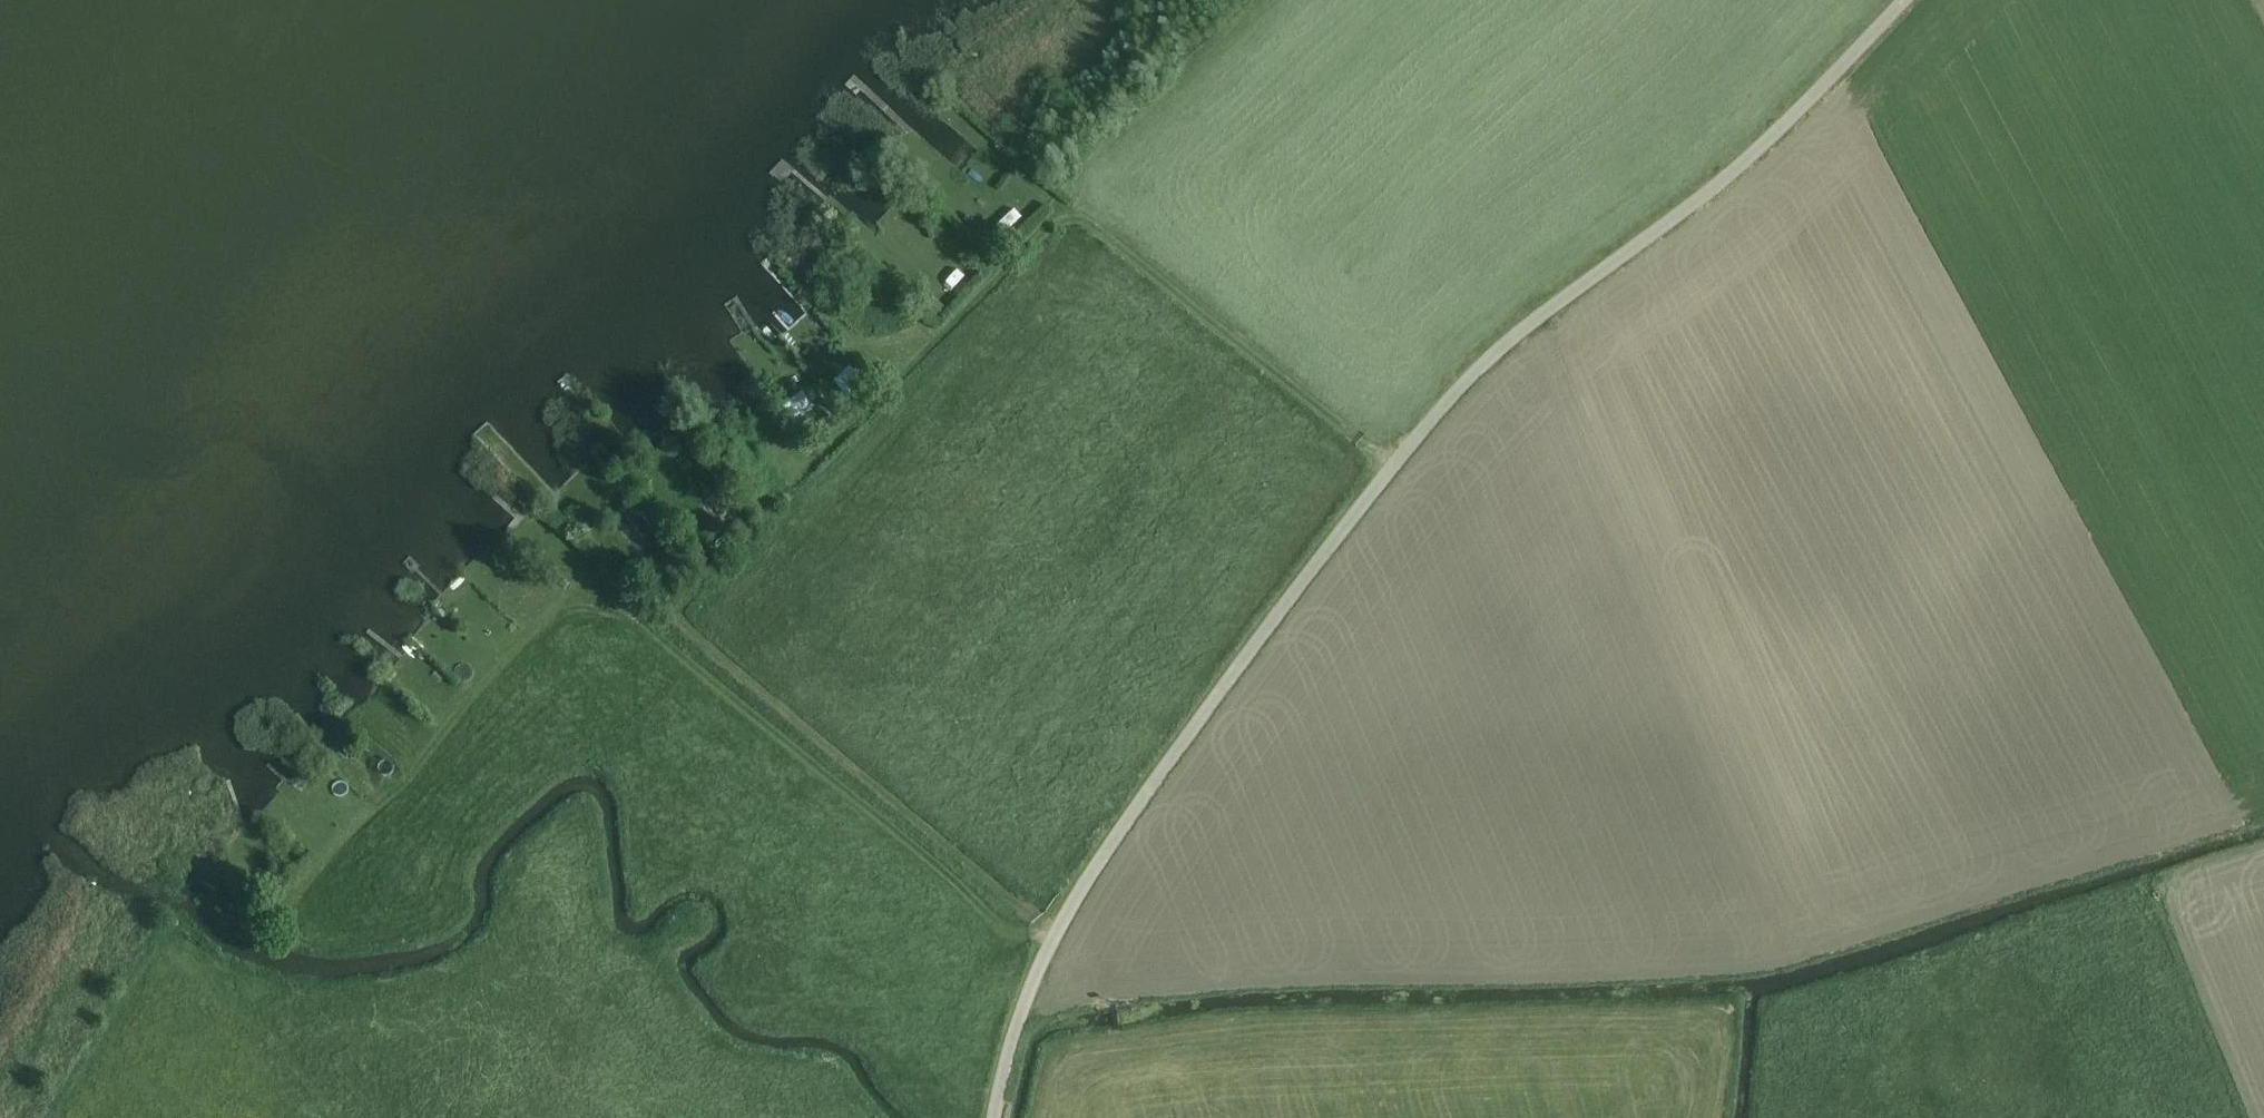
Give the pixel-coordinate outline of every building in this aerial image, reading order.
[(962,282),(972,268),(963,261),(952,275),(962,282)] [(925,307),(939,319),(947,310),(934,298),(925,307)] [(855,385),(870,375),(860,358),(844,369),(855,385)] [(635,590),(640,584),(629,574),(624,581),(635,590)]
